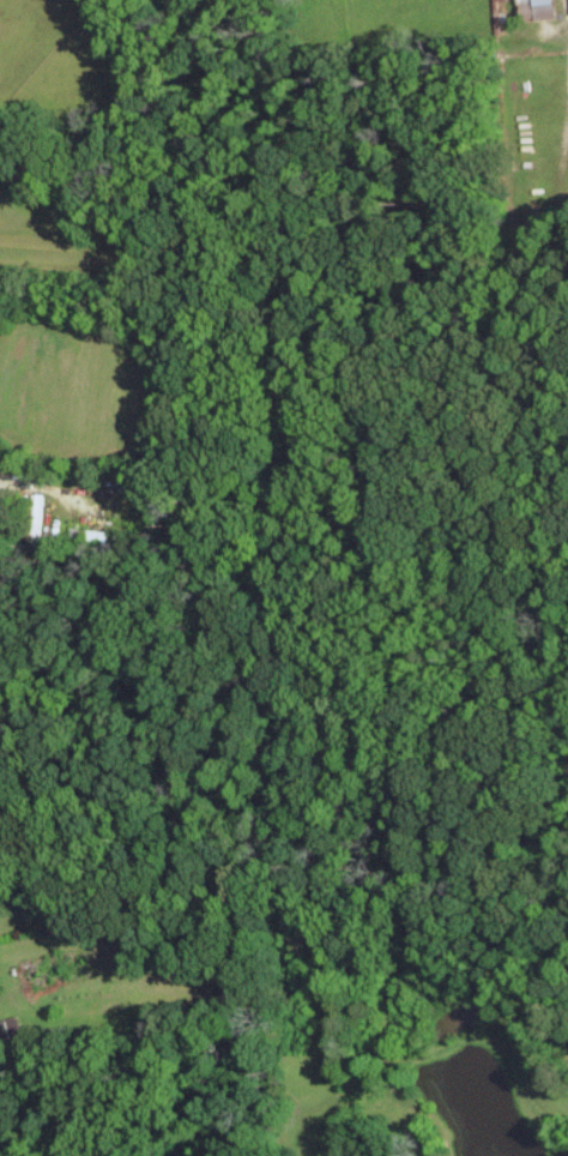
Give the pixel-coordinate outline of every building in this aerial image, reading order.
[(556,0),(520,0),(521,3),(537,2),(538,20),(557,18),(556,0)]
